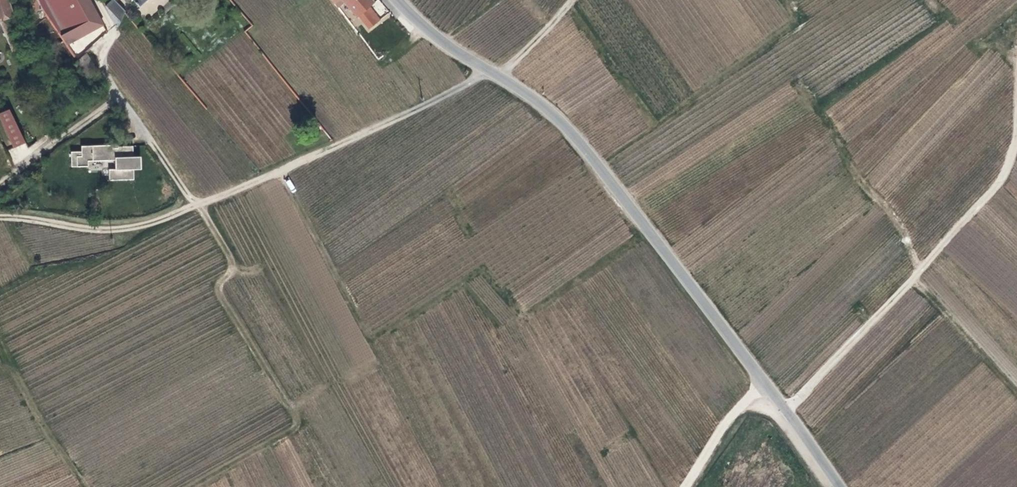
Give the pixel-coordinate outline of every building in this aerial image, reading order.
[(5,19),(14,17),(7,0),(0,0),(0,20),(5,19)] [(35,12),(43,9),(37,0),(30,0),(35,12)] [(43,9),(65,42),(100,27),(85,0),(37,0),(43,9)] [(105,5),(116,25),(118,25),(124,12),(124,10),(115,0),(110,0),(105,5)] [(357,16),(376,0),(342,0),(357,16)] [(0,20),(0,24),(18,63),(23,61),(5,19),(0,20)] [(84,80),(97,70),(87,53),(74,64),(84,80)] [(15,149),(27,144),(10,109),(0,114),(0,118),(15,149)] [(113,148),(113,145),(81,146),(81,151),(70,152),(70,167),(87,166),(87,161),(114,161),(114,169),(109,170),(109,181),(134,180),(134,169),(133,156),(133,146),(118,146),(118,147),(113,148)]
